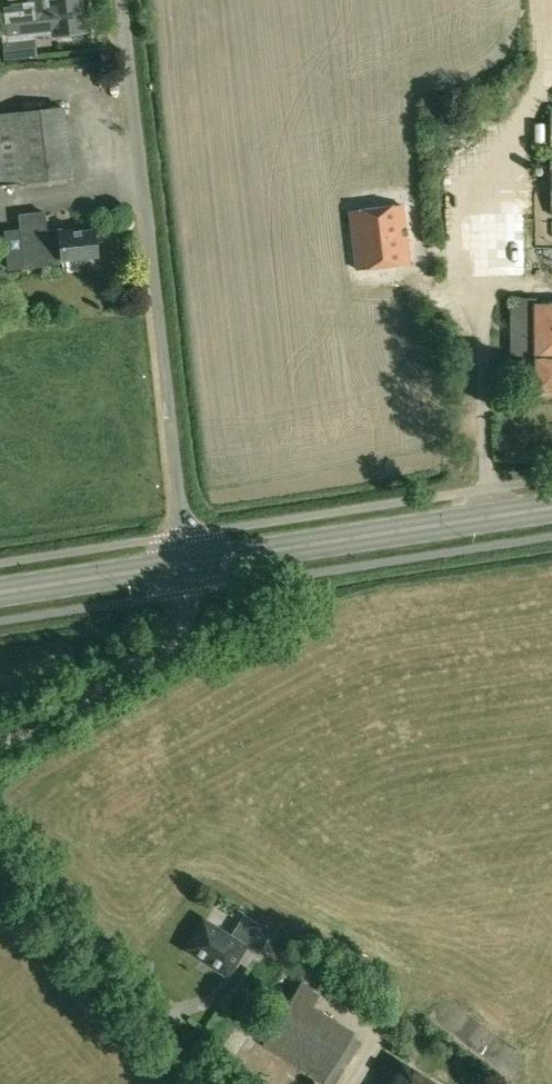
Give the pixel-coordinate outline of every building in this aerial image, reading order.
[(9,2),(14,1),(15,10),(4,11),(6,34),(1,34),(4,58),(35,55),(33,38),(28,39),(28,36),(47,34),(47,30),(53,30),(54,33),(80,30),(78,5),(69,6),(69,0),(59,0),(51,1),(51,0),(9,0),(9,2)] [(71,177),(63,107),(0,114),(0,185),(71,177)] [(518,209),(463,210),(465,273),(519,272),(518,209)] [(411,210),(358,216),(364,274),(417,268),(411,210)] [(21,229),(24,267),(47,265),(47,263),(60,261),(97,257),(94,229),(93,229),(73,231),(73,228),(46,231),(43,212),(40,212),(19,214),(21,229)] [(512,364),(535,364),(535,393),(551,393),(551,304),(534,304),(534,298),(512,298),(512,364)] [(184,949),(227,976),(246,946),(257,953),(271,932),(244,916),(231,937),(203,919),(184,949)] [(323,1081),(327,1083),(336,1083),(362,1042),(351,1035),(354,1031),(312,1005),(318,992),(301,983),(262,1045),(322,1083),(323,1081)] [(391,1056),(374,1083),(436,1083),(391,1056)]
